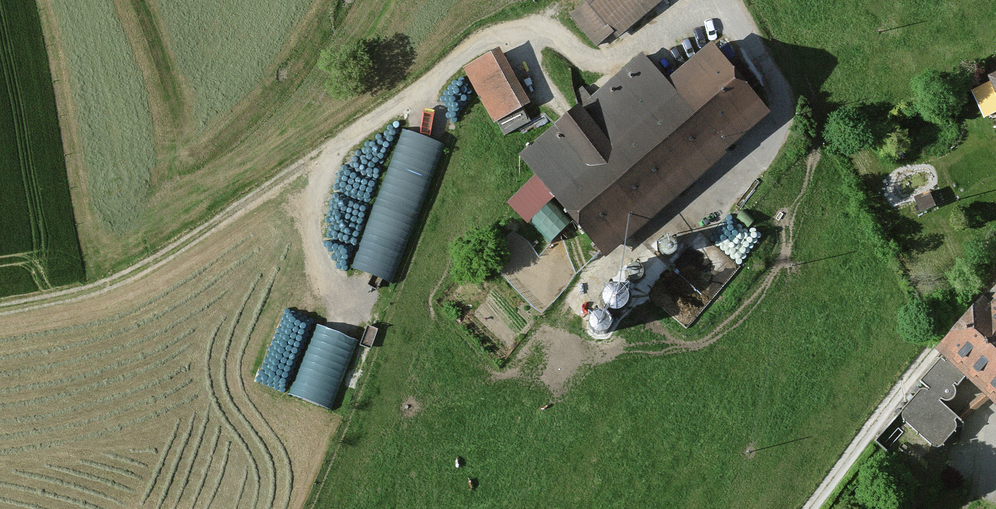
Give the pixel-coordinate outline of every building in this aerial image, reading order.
[(582,10),(568,21),(593,51),(610,37),(615,43),(665,3),(663,0),(574,0),(582,10)] [(599,260),(762,121),(701,50),(660,85),(636,57),(514,161),(599,260)] [(524,109),(494,55),(458,74),(474,102),(476,101),(490,127),(524,109)] [(445,144),(402,128),(349,266),(392,283),(445,144)] [(932,360),(995,417),(995,289),(932,360)] [(358,340),(312,324),(287,396),(332,412),(358,340)]
